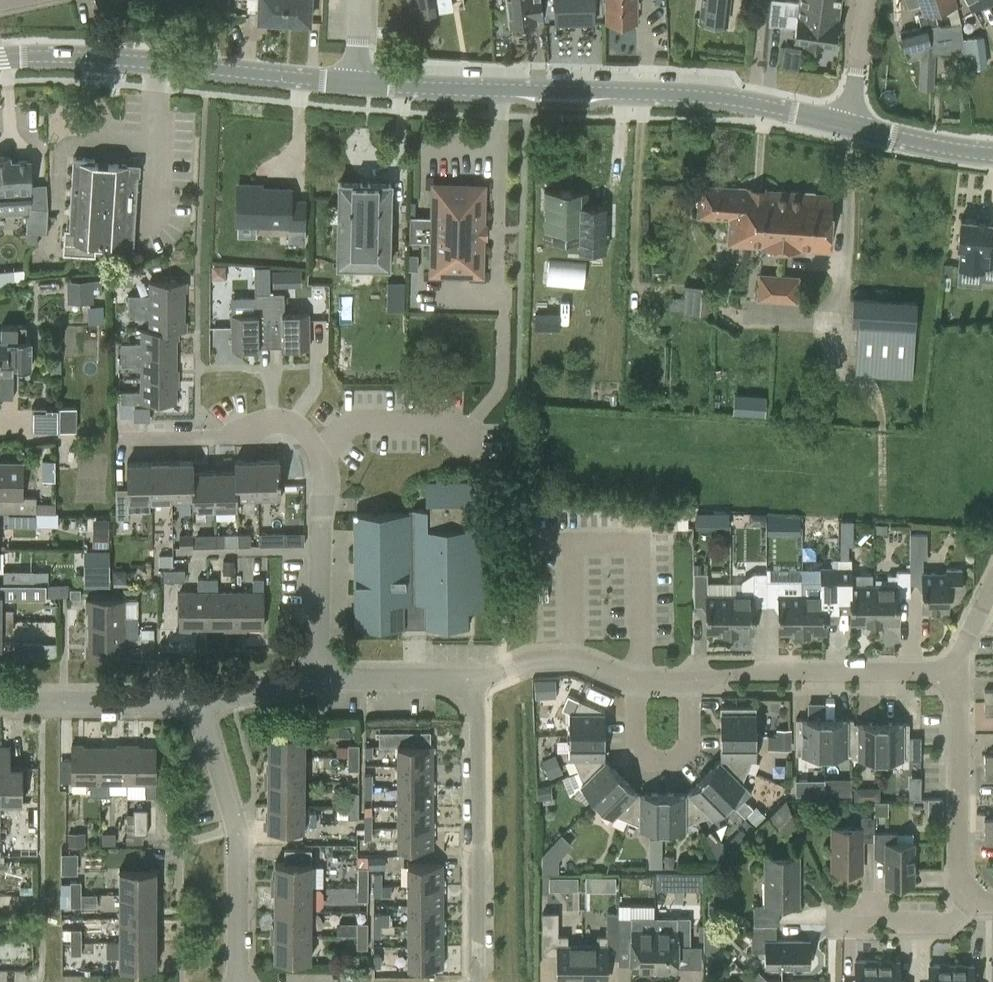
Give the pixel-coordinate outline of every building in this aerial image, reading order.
[(284,21),(285,0),(260,0),(259,20),(284,21)] [(284,21),(310,22),(311,0),(285,0),(284,21)] [(419,14),(437,11),(435,0),(417,0),(419,14)] [(510,26),(512,26),(515,29),(524,28),(526,24),(536,22),(534,0),(507,0),(510,26)] [(554,24),(595,24),(595,0),(553,0),(554,24)] [(606,23),(638,23),(638,0),(606,0),(606,23)] [(700,20),(727,24),(730,0),(702,0),(700,20)] [(800,2),(784,0),(770,0),(768,23),(796,26),(794,40),(806,41),(805,43),(823,46),(823,43),(834,45),(837,25),(838,19),(798,14),(800,2)] [(798,14),(838,19),(840,0),(800,0),(800,2),(798,14)] [(924,14),(918,16),(921,26),(900,32),(905,52),(908,61),(920,58),(918,90),(935,91),(936,44),(943,44),(943,54),(966,54),(962,25),(960,14),(959,10),(956,0),(918,0),(924,14)] [(11,155),(0,156),(0,189),(4,188),(4,199),(33,197),(30,160),(11,161),(11,155)] [(134,252),(135,240),(140,164),(95,161),(95,157),(74,156),(69,241),(65,241),(64,252),(97,254),(97,250),(134,252)] [(341,182),(339,240),(339,264),(390,265),(390,240),(392,183),(341,182)] [(290,224),(290,240),(306,241),(307,200),(292,200),(292,188),(252,187),(252,184),(240,183),(240,187),(239,187),(238,223),(290,224)] [(411,216),(410,229),(483,230),(484,186),(434,185),(434,216),(411,216)] [(739,189),(700,186),(698,218),(730,220),(728,240),(728,242),(735,242),(739,189)] [(760,245),(789,248),(794,192),(767,191),(767,190),(749,188),(749,190),(739,189),(735,242),(760,244),(760,245)] [(587,194),(557,192),(555,230),(587,230),(587,248),(612,248),(614,212),(587,211),(587,194)] [(800,248),(829,250),(830,240),(833,195),(794,192),(789,248),(800,248)] [(47,233),(48,209),(28,208),(26,232),(26,240),(26,244),(38,245),(38,240),(38,232),(47,233)] [(990,222),(962,219),(959,247),(961,247),(959,266),(984,269),(985,265),(992,266),(992,238),(989,238),(990,222)] [(482,274),(483,240),(483,230),(410,229),(410,242),(433,242),(432,273),(482,274)] [(270,283),(270,271),(269,271),(269,265),(246,266),(247,286),(270,286),(270,283)] [(122,269),(122,277),(132,277),(132,268),(122,269)] [(270,283),(275,282),(275,285),(284,284),(284,271),(270,271),(270,283)] [(756,298),(777,299),(779,272),(758,271),(756,298)] [(779,272),(777,299),(798,300),(799,273),(779,272)] [(93,298),(92,292),(100,291),(100,277),(66,278),(67,300),(93,298)] [(710,311),(711,282),(688,281),(687,310),(710,311)] [(130,296),(130,304),(185,304),(185,282),(150,282),(150,295),(130,296)] [(233,350),(260,349),(260,345),(272,345),(270,290),(255,290),(256,314),(232,314),(233,350)] [(283,290),(270,290),(272,345),(283,344),(283,349),(310,348),(310,313),(284,314),(283,290)] [(858,324),(856,368),(861,369),(860,376),(883,396),(916,397),(917,373),(913,372),(917,302),(853,298),(852,323),(858,324)] [(150,318),(150,329),(150,330),(176,330),(176,332),(185,332),(185,304),(130,304),(130,318),(150,318)] [(0,398),(14,398),(15,374),(15,368),(30,368),(31,340),(27,340),(27,325),(2,325),(2,338),(0,338),(0,374),(1,374),(0,398)] [(150,330),(150,329),(142,329),(142,343),(141,343),(122,343),(122,353),(176,354),(176,332),(176,330),(150,330)] [(142,366),(142,376),(176,377),(176,354),(122,353),(122,366),(142,366)] [(176,404),(176,387),(176,377),(142,376),(142,391),(121,391),(122,403),(176,404)] [(76,407),(60,407),(32,407),(31,432),(59,432),(60,429),(76,429),(76,407)] [(135,407),(134,418),(134,419),(149,419),(149,407),(135,407)] [(280,460),(258,461),(258,501),(281,500),(280,460)] [(258,461),(236,461),(236,471),(237,501),(258,501),(258,461)] [(171,462),(149,463),(150,503),(172,502),(171,462)] [(194,502),(193,472),(194,472),(193,462),(171,462),(172,502),(194,502)] [(6,512),(58,514),(58,511),(54,510),(54,504),(36,504),(37,497),(22,497),(23,463),(0,463),(0,498),(0,512),(6,512)] [(150,503),(149,463),(127,463),(128,487),(116,487),(117,518),(129,517),(128,510),(149,510),(148,503),(150,503)] [(194,512),(215,511),(214,471),(194,472),(193,472),(194,502),(194,512)] [(236,471),(214,471),(215,511),(237,511),(237,501),(236,471)] [(358,628),(398,627),(406,627),(406,619),(431,619),(431,627),(467,626),(467,611),(484,611),(483,567),(482,524),(482,484),(426,484),(427,503),(427,509),(410,509),(410,514),(356,514),(358,628)] [(57,525),(58,514),(6,512),(6,526),(36,526),(36,525),(57,525)] [(688,527),(688,513),(678,513),(678,527),(688,527)] [(783,532),(783,516),(783,515),(768,515),(767,532),(783,532)] [(928,559),(929,531),(911,530),(911,558),(928,559)] [(108,544),(108,532),(92,532),(92,544),(108,544)] [(260,534),(260,546),(285,545),(285,534),(260,534)] [(194,546),(194,536),(193,535),(179,536),(180,547),(194,547),(194,546)] [(216,535),(194,536),(194,546),(216,546),(216,535)] [(238,546),(238,535),(216,535),(216,546),(238,546)] [(251,535),(238,535),(238,546),(251,546),(251,535)] [(802,558),(815,558),(816,549),(811,545),(802,545),(802,558)] [(730,596),(730,634),(754,634),(754,607),(766,607),(766,572),(766,551),(752,550),(752,571),(741,578),(741,596),(730,596)] [(98,574),(110,574),(110,551),(98,551),(98,574)] [(862,626),(874,626),(874,586),(852,587),(851,557),(836,557),(837,568),(838,611),(851,612),(851,623),(862,623),(862,626)] [(910,560),(910,572),(910,585),(923,584),(923,611),(948,611),(948,592),(958,592),(962,585),(961,570),(947,570),(947,573),(923,574),(923,560),(910,560)] [(801,596),(803,636),(815,635),(815,633),(826,633),(826,620),(838,620),(838,611),(837,568),(821,568),(821,596),(801,596)] [(4,585),(15,584),(34,584),(34,571),(4,570),(4,585)] [(707,571),(694,571),(694,576),(694,604),(706,604),(706,634),(730,634),(730,596),(707,596),(707,571)] [(790,636),(803,636),(801,596),(778,596),(778,572),(766,572),(766,607),(779,607),(779,633),(790,633),(790,636)] [(874,586),(874,626),(887,626),(887,623),(898,623),(898,597),(910,597),(910,585),(910,572),(896,572),(896,576),(888,576),(888,586),(874,586)] [(180,626),(207,627),(207,577),(199,577),(199,591),(180,591),(180,626)] [(207,627),(233,627),(234,591),(218,591),(218,578),(207,577),(207,627)] [(234,591),(233,627),(264,627),(264,592),(264,578),(254,578),(254,591),(234,591)] [(70,599),(80,599),(80,589),(70,589),(70,599)] [(13,620),(13,609),(2,609),(2,595),(0,595),(0,620),(13,620)] [(88,600),(88,628),(138,628),(138,618),(125,618),(125,600),(88,600)] [(2,632),(13,632),(13,620),(0,620),(0,646),(2,646),(2,632)] [(125,656),(125,638),(138,638),(138,628),(88,628),(88,656),(125,656)] [(153,629),(140,629),(140,639),(153,639),(153,629)] [(14,657),(45,657),(45,643),(14,643),(14,657)] [(537,676),(537,695),(560,695),(560,677),(537,676)] [(570,713),(570,736),(605,736),(605,712),(606,712),(579,701),(574,713),(570,713)] [(756,736),(756,708),(721,708),(721,736),(756,736)] [(796,755),(825,755),(825,720),(796,719),(796,755)] [(853,755),(853,724),(854,724),(854,720),(825,720),(825,755),(852,755),(853,755)] [(852,759),(881,759),(881,724),(854,724),(853,724),(853,755),(852,755),(852,759)] [(910,759),(910,724),(881,724),(881,759),(910,759)] [(776,727),(776,736),(791,736),(791,727),(776,727)] [(270,732),(270,754),(305,754),(305,732),(292,732),(270,732)] [(398,745),(398,764),(433,764),(433,745),(431,745),(431,732),(398,732),(379,732),(379,745),(398,745)] [(574,760),(578,771),(606,760),(605,736),(570,736),(570,760),(574,760)] [(721,736),(721,760),(748,772),(753,760),(756,760),(756,736),(721,736)] [(791,736),(776,736),(776,748),(791,748),(791,736)] [(348,744),(348,756),(359,756),(359,744),(348,744)] [(373,757),(373,745),(365,746),(365,757),(373,757)] [(100,747),(73,746),(73,782),(91,782),(91,796),(101,796),(100,747)] [(0,747),(0,803),(23,803),(23,767),(11,767),(11,747),(0,747)] [(111,782),(126,782),(126,747),(100,747),(101,796),(111,796),(111,782)] [(126,782),(146,782),(146,796),(157,796),(157,747),(126,747),(126,782)] [(269,780),(305,779),(305,754),(270,754),(270,771),(269,780)] [(359,770),(359,756),(348,756),(348,770),(359,770)] [(578,771),(584,783),(581,786),(597,802),(622,777),(606,760),(578,771)] [(721,760),(704,778),(729,802),(746,786),(743,783),(748,772),(721,760)] [(398,764),(398,786),(433,786),(433,764),(398,764)] [(616,816),(627,821),(639,794),(622,777),(597,802),(614,819),(616,816)] [(687,794),(698,821),(710,816),(713,819),(729,802),(704,778),(687,794)] [(269,780),(269,805),(305,806),(305,779),(269,780)] [(825,779),(796,779),(796,795),(825,795),(825,779)] [(857,785),(857,796),(882,797),(882,786),(857,785)] [(433,805),(433,786),(398,786),(398,805),(433,805)] [(349,792),(348,804),(359,804),(359,792),(349,792)] [(639,830),(663,830),(663,794),(639,794),(627,821),(639,826),(639,830)] [(687,794),(663,794),(663,830),(686,830),(686,826),(698,821),(687,794)] [(769,818),(784,834),(797,822),(787,801),(769,818)] [(359,804),(348,804),(348,818),(359,818),(359,804)] [(304,830),(305,806),(269,805),(269,820),(269,830),(304,830)] [(398,805),(398,826),(434,826),(433,805),(398,805)] [(148,811),(135,810),(134,834),(148,834),(148,811)] [(863,841),(875,841),(875,833),(875,816),(862,816),(862,828),(833,828),(832,871),(863,871),(863,841)] [(985,832),(992,832),(992,820),(985,820),(985,832)] [(434,848),(434,826),(398,826),(398,848),(434,848)] [(542,853),(543,871),(559,871),(559,858),(572,842),(561,832),(542,853)] [(985,832),(985,844),(992,844),(992,832),(985,832)] [(875,857),(887,857),(886,883),(914,883),(914,843),(888,843),(888,833),(875,833),(875,841),(875,857)] [(82,844),(82,835),(66,835),(66,844),(82,844)] [(650,839),(650,868),(663,868),(663,839),(650,839)] [(64,849),(64,878),(80,878),(80,850),(64,849)] [(312,862),(312,850),(284,849),(284,864),(276,864),(276,879),(276,885),(312,886),(312,862)] [(754,926),(779,925),(779,905),(799,905),(799,858),(766,858),(766,905),(754,905),(754,926)] [(408,884),(444,884),(444,864),(408,864),(408,884)] [(357,868),(357,886),(368,887),(368,868),(357,868)] [(120,870),(120,893),(156,894),(156,870),(120,870)] [(374,873),(374,885),(382,885),(382,873),(374,873)] [(586,889),(616,889),(616,875),(586,875),(586,889)] [(70,881),(70,894),(81,894),(81,882),(70,881)] [(329,898),(346,901),(349,888),(332,884),(329,898)] [(408,884),(408,904),(443,904),(444,884),(408,884)] [(276,885),(276,910),(312,910),(312,886),(276,885)] [(382,885),(374,885),(374,897),(382,897),(382,885)] [(368,900),(368,887),(357,886),(357,900),(368,900)] [(120,918),(156,918),(156,894),(120,893),(120,918)] [(82,907),(81,894),(70,894),(70,907),(82,907)] [(408,904),(408,924),(443,924),(443,904),(408,904)] [(654,971),(654,918),(630,918),(630,904),(619,904),(619,911),(618,956),(618,964),(631,964),(631,971),(654,971)] [(276,927),(276,933),(312,934),(312,910),(276,910),(276,927)] [(582,981),(582,940),(568,940),(568,932),(558,932),(558,911),(542,911),(541,953),(558,953),(558,981),(582,981)] [(618,956),(619,911),(606,911),(606,933),(596,933),(596,940),(582,940),(582,981),(607,981),(607,957),(618,956)] [(374,914),(374,926),(382,927),(382,926),(389,925),(388,914),(374,914)] [(120,918),(120,940),(156,941),(156,918),(120,918)] [(654,971),(678,971),(678,964),(701,964),(700,944),(690,944),(691,918),(677,918),(654,918),(654,971)] [(340,923),(337,926),(337,933),(356,933),(368,933),(368,923),(340,923)] [(408,924),(408,944),(443,944),(443,924),(408,924)] [(374,938),(382,937),(382,927),(374,926),(374,938)] [(777,926),(754,926),(752,926),(752,952),(766,952),(766,968),(810,967),(810,940),(777,941),(777,926)] [(70,929),(70,942),(82,942),(82,929),(70,929)] [(312,934),(276,933),(276,943),(275,961),(311,962),(312,934)] [(368,949),(368,933),(356,933),(356,949),(368,949)] [(156,967),(156,941),(120,940),(120,967),(156,967)] [(70,955),(82,955),(82,942),(70,942),(70,955)] [(443,944),(408,944),(408,967),(443,968),(443,944)] [(382,955),(373,956),(374,968),(381,968),(382,955)] [(855,978),(853,981),(877,981),(878,960),(855,961),(855,978)] [(878,960),(877,981),(909,981),(900,978),(900,960),(878,960)] [(951,966),(929,965),(929,981),(951,981),(951,966)] [(974,966),(951,966),(951,981),(974,981),(974,966)]
